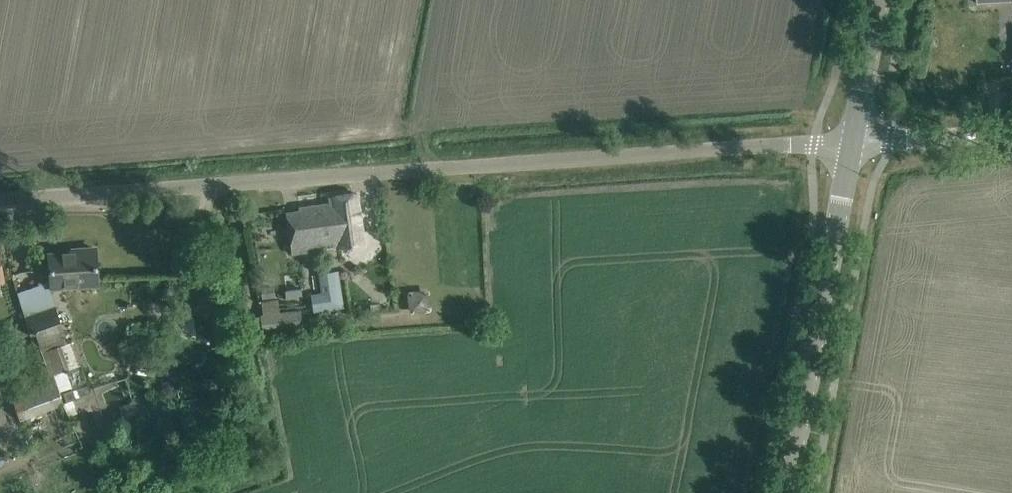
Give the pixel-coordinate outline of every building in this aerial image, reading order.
[(286,213),(289,232),(292,254),(338,247),(338,249),(364,245),(357,193),(330,197),(330,203),(299,207),(299,211),(286,213)] [(52,288),(98,285),(97,268),(95,248),(73,250),(73,253),(49,254),(52,288)] [(314,312),(341,308),(336,272),(320,274),(323,293),(311,294),(314,312)] [(26,311),(55,303),(49,280),(20,288),(26,311)] [(296,288),(285,289),(286,292),(287,297),(296,296),(302,295),(301,287),(296,288)] [(260,297),(263,333),(298,330),(297,310),(279,312),(277,296),(260,297)] [(56,307),(26,318),(32,334),(36,347),(41,346),(41,347),(66,337),(56,308),(56,307)] [(52,374),(79,365),(71,342),(44,351),(52,374)] [(54,379),(31,387),(28,381),(15,386),(18,392),(12,394),(21,419),(63,404),(54,379)] [(72,388),(62,391),(64,396),(66,400),(75,396),(74,392),(72,388)] [(65,401),(63,402),(69,415),(74,413),(77,412),(73,405),(75,405),(72,398),(65,401)]
